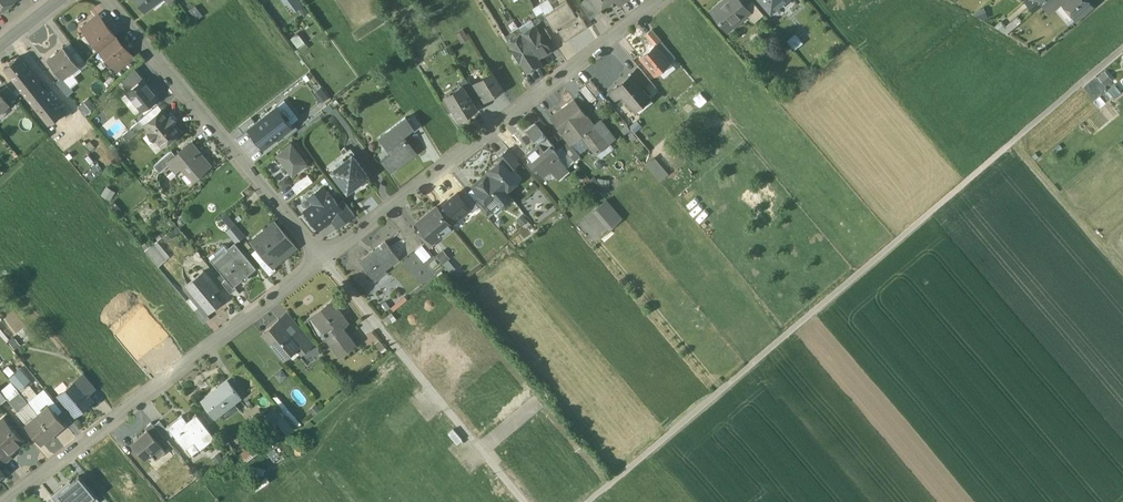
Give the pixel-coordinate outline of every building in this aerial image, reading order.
[(145,11),(145,10),(153,4),(151,2),(153,0),(136,0),(145,11)] [(294,0),(282,0),(293,14),(301,8),(294,0)] [(533,10),(536,16),(543,12),(544,15),(554,9),(548,0),(533,10)] [(544,15),(547,18),(550,23),(554,30),(555,29),(556,31),(558,29),(565,41),(587,26),(577,10),(574,12),(567,0),(554,9),(544,15)] [(590,5),(586,0),(583,0),(580,2),(590,19),(601,12),(597,5),(595,6),(594,4),(592,6),(590,5)] [(740,0),(724,0),(710,11),(718,20),(719,22),(719,21),(727,30),(746,14),(749,12),(744,6),(740,0)] [(752,0),(751,0),(744,6),(749,12),(746,14),(753,23),(764,14),(752,0)] [(771,10),(783,0),(762,0),(771,10)] [(1026,1),(1035,11),(1035,10),(1036,11),(1042,6),(1046,3),(1050,0),(1026,0),(1026,1)] [(1046,3),(1051,10),(1053,8),(1061,2),(1061,1),(1062,0),(1050,0),(1046,3)] [(1086,0),(1062,0),(1061,1),(1061,2),(1076,20),(1092,6),(1086,0)] [(1076,20),(1061,2),(1053,8),(1069,26),(1076,20)] [(1051,10),(1046,3),(1042,6),(1048,13),(1051,10)] [(543,12),(536,16),(540,22),(543,27),(544,27),(550,23),(547,18),(544,15),(543,12)] [(95,18),(82,29),(87,35),(100,23),(95,18)] [(100,23),(87,35),(99,50),(115,37),(103,21),(100,23)] [(543,27),(540,22),(535,26),(545,42),(546,42),(551,39),(544,27),(543,27)] [(545,42),(535,26),(521,33),(538,59),(551,50),(546,42),(545,42)] [(652,29),(645,35),(654,45),(655,44),(660,40),(652,29)] [(465,30),(458,33),(462,43),(470,39),(465,30)] [(785,39),(794,47),(801,39),(792,31),(785,39)] [(521,33),(508,42),(526,70),(540,62),(538,59),(521,33)] [(128,52),(115,37),(99,50),(112,65),(125,54),(128,52)] [(474,49),(470,40),(464,43),(468,51),(474,49)] [(655,44),(654,45),(640,56),(655,74),(656,73),(670,62),(670,61),(655,44)] [(78,66),(64,48),(48,60),(60,76),(67,70),(69,73),(78,66)] [(125,54),(112,65),(117,71),(130,60),(125,54)] [(59,108),(19,58),(4,69),(49,125),(63,113),(59,108)] [(135,68),(120,80),(129,91),(143,80),(144,79),(135,68)] [(647,80),(638,69),(637,68),(630,74),(640,86),(647,80)] [(1102,87),(1111,82),(1105,71),(1097,75),(1102,87)] [(492,73),(476,83),(486,99),(502,90),(492,73)] [(640,86),(630,74),(616,86),(622,93),(634,108),(649,96),(640,86)] [(73,90),(63,78),(57,83),(67,95),(73,90)] [(470,86),(466,79),(459,83),(461,85),(462,85),(467,94),(473,91),(470,86)] [(129,91),(127,93),(142,110),(157,97),(143,80),(129,91)] [(598,90),(590,80),(585,84),(593,94),(598,90)] [(476,83),(470,86),(473,91),(480,103),(486,99),(476,83)] [(1119,90),(1112,83),(1106,88),(1113,95),(1119,90)] [(593,94),(585,84),(580,89),(589,101),(595,96),(593,94)] [(461,85),(453,91),(454,94),(446,98),(454,110),(459,118),(476,108),(467,94),(462,85),(461,85)] [(7,86),(0,92),(9,104),(17,97),(7,86)] [(616,86),(609,92),(610,93),(610,92),(615,99),(622,93),(616,86)] [(9,104),(0,92),(0,111),(9,104)] [(446,98),(440,102),(448,114),(454,110),(446,98)] [(95,107),(87,99),(80,106),(87,114),(95,107)] [(594,124),(574,99),(550,117),(562,133),(569,128),(577,138),(583,134),(594,125),(594,124)] [(71,113),(64,104),(59,108),(63,113),(66,117),(71,113)] [(280,133),(291,124),(277,106),(255,122),(248,128),(262,146),(280,133)] [(163,110),(144,125),(150,131),(148,133),(154,140),(156,139),(162,146),(180,131),(174,124),(176,122),(170,115),(168,116),(163,110)] [(413,115),(408,120),(414,128),(412,129),(414,132),(422,126),(413,115)] [(248,128),(255,122),(251,118),(239,127),(242,132),(248,128)] [(406,118),(379,138),(387,148),(388,147),(403,136),(412,129),(414,128),(408,120),(406,118)] [(594,125),(583,134),(596,151),(614,137),(600,119),(594,124),(594,125)] [(137,122),(122,135),(127,141),(142,128),(137,122)] [(280,133),(285,140),(298,130),(293,123),(291,124),(280,133)] [(535,123),(526,130),(536,141),(544,134),(535,123)] [(577,138),(569,128),(562,133),(568,140),(570,143),(577,138)] [(544,134),(536,141),(538,144),(526,154),(530,159),(528,161),(533,168),(536,166),(543,174),(550,168),(556,176),(566,167),(557,156),(558,154),(555,151),(553,148),(554,146),(544,134)] [(403,136),(388,147),(394,155),(383,163),(390,172),(402,163),(399,160),(412,150),(415,153),(416,152),(407,141),(408,140),(407,138),(406,139),(403,136)] [(570,143),(568,140),(562,145),(575,160),(580,155),(570,143)] [(211,164),(192,141),(176,155),(169,161),(170,163),(178,172),(182,169),(191,181),(211,164)] [(306,162),(291,143),(277,154),(292,173),(306,162)] [(575,160),(562,145),(555,151),(558,154),(557,156),(566,167),(575,160)] [(519,162),(508,148),(498,157),(500,160),(509,170),(513,167),(519,162)] [(172,150),(154,165),(160,172),(170,163),(169,161),(176,155),(172,150)] [(343,155),(329,166),(332,171),(338,166),(336,164),(343,159),(345,161),(352,156),(348,151),(347,152),(343,155)] [(657,154),(647,161),(661,179),(670,172),(657,154)] [(367,175),(352,156),(345,161),(338,166),(332,171),(347,190),(367,175)] [(509,170),(500,160),(488,171),(489,172),(502,187),(509,182),(511,185),(516,184),(520,181),(520,177),(521,177),(513,167),(509,170)] [(502,187),(489,172),(473,186),(480,195),(493,210),(494,209),(491,206),(498,201),(501,205),(506,205),(510,201),(510,197),(502,187)] [(308,175),(292,187),(297,193),(312,181),(308,175)] [(285,176),(278,182),(283,188),(291,182),(285,176)] [(110,199),(115,192),(108,186),(102,194),(110,199)] [(330,193),(328,195),(321,187),(309,196),(312,200),(311,206),(304,211),(305,212),(305,215),(307,218),(310,219),(318,229),(333,217),(334,219),(335,218),(344,211),(338,205),(330,193)] [(480,195),(474,200),(487,215),(493,210),(480,195)] [(622,217),(606,199),(596,207),(612,225),(622,217)] [(354,214),(344,200),(338,205),(344,211),(335,218),(339,225),(354,214)] [(498,201),(491,206),(494,209),(496,212),(502,208),(501,205),(498,201)] [(452,225),(437,206),(436,207),(418,222),(417,221),(417,222),(424,231),(433,241),(433,240),(452,225)] [(235,225),(226,214),(222,217),(231,228),(235,225)] [(275,219),(264,229),(266,231),(261,235),(265,239),(257,246),(266,257),(273,265),(274,265),(284,256),(282,254),(295,244),(275,219)] [(243,235),(235,225),(231,228),(239,238),(243,235)] [(239,238),(231,228),(227,231),(236,241),(239,238)] [(264,229),(252,239),(257,246),(265,239),(261,235),(266,231),(264,229)] [(424,231),(419,236),(429,247),(435,242),(433,240),(433,241),(424,231)] [(235,242),(214,259),(227,276),(233,283),(234,283),(242,276),(243,277),(244,278),(245,278),(246,278),(248,278),(248,277),(249,276),(249,274),(248,273),(247,272),(255,266),(235,242)] [(386,242),(370,254),(369,252),(359,260),(372,277),(398,257),(386,242)] [(166,260),(153,244),(144,250),(158,267),(166,260)] [(273,265),(266,257),(259,263),(269,274),(277,268),(274,265),(273,265)] [(218,288),(204,270),(184,287),(191,295),(185,299),(194,309),(199,305),(206,313),(216,305),(212,301),(217,297),(213,293),(218,288)] [(233,283),(227,276),(221,281),(230,292),(237,286),(234,283),(233,283)] [(349,321),(332,299),(311,315),(324,331),(320,334),(321,336),(323,334),(339,355),(356,343),(343,326),(349,321)] [(206,313),(199,305),(194,309),(204,321),(210,317),(206,313)] [(391,312),(387,316),(392,321),(396,318),(391,312)] [(292,334),(279,319),(263,333),(280,353),(290,345),(292,349),(297,345),(299,343),(292,334)] [(301,327),(292,334),(299,343),(297,345),(302,351),(313,342),(301,327)] [(23,351),(19,347),(15,350),(19,355),(23,351)] [(95,387),(84,373),(75,380),(87,394),(87,393),(95,387)] [(228,379),(202,399),(215,416),(241,396),(228,379)] [(87,394),(75,380),(59,393),(75,413),(92,400),(87,393),(87,394)] [(37,394),(32,389),(23,396),(28,402),(37,394)] [(23,396),(19,391),(9,399),(18,409),(16,411),(25,422),(37,413),(23,396)] [(48,403),(37,413),(53,432),(64,422),(48,403)] [(273,424),(282,416),(273,405),(264,413),(273,424)] [(53,432),(37,413),(25,422),(25,423),(41,442),(53,432)] [(196,414),(187,421),(182,414),(168,425),(185,447),(194,440),(200,448),(214,437),(196,414)] [(3,417),(0,419),(0,434),(3,438),(0,441),(0,445),(7,454),(8,453),(22,441),(3,417)] [(172,435),(159,420),(154,424),(164,436),(167,439),(172,435)] [(154,424),(151,421),(145,426),(147,429),(147,428),(158,441),(164,436),(154,424)] [(158,441),(147,428),(147,429),(132,441),(145,456),(150,452),(160,444),(158,441)] [(160,444),(150,452),(156,458),(165,450),(160,444)] [(0,445),(0,455),(4,460),(10,456),(8,453),(7,454),(0,445)] [(244,461),(254,453),(248,446),(238,454),(244,461)] [(224,462),(218,453),(212,457),(218,466),(224,462)] [(68,501),(94,501),(99,498),(79,474),(71,481),(59,491),(68,501)] [(57,501),(68,501),(59,491),(71,481),(69,479),(51,494),(57,501)]
